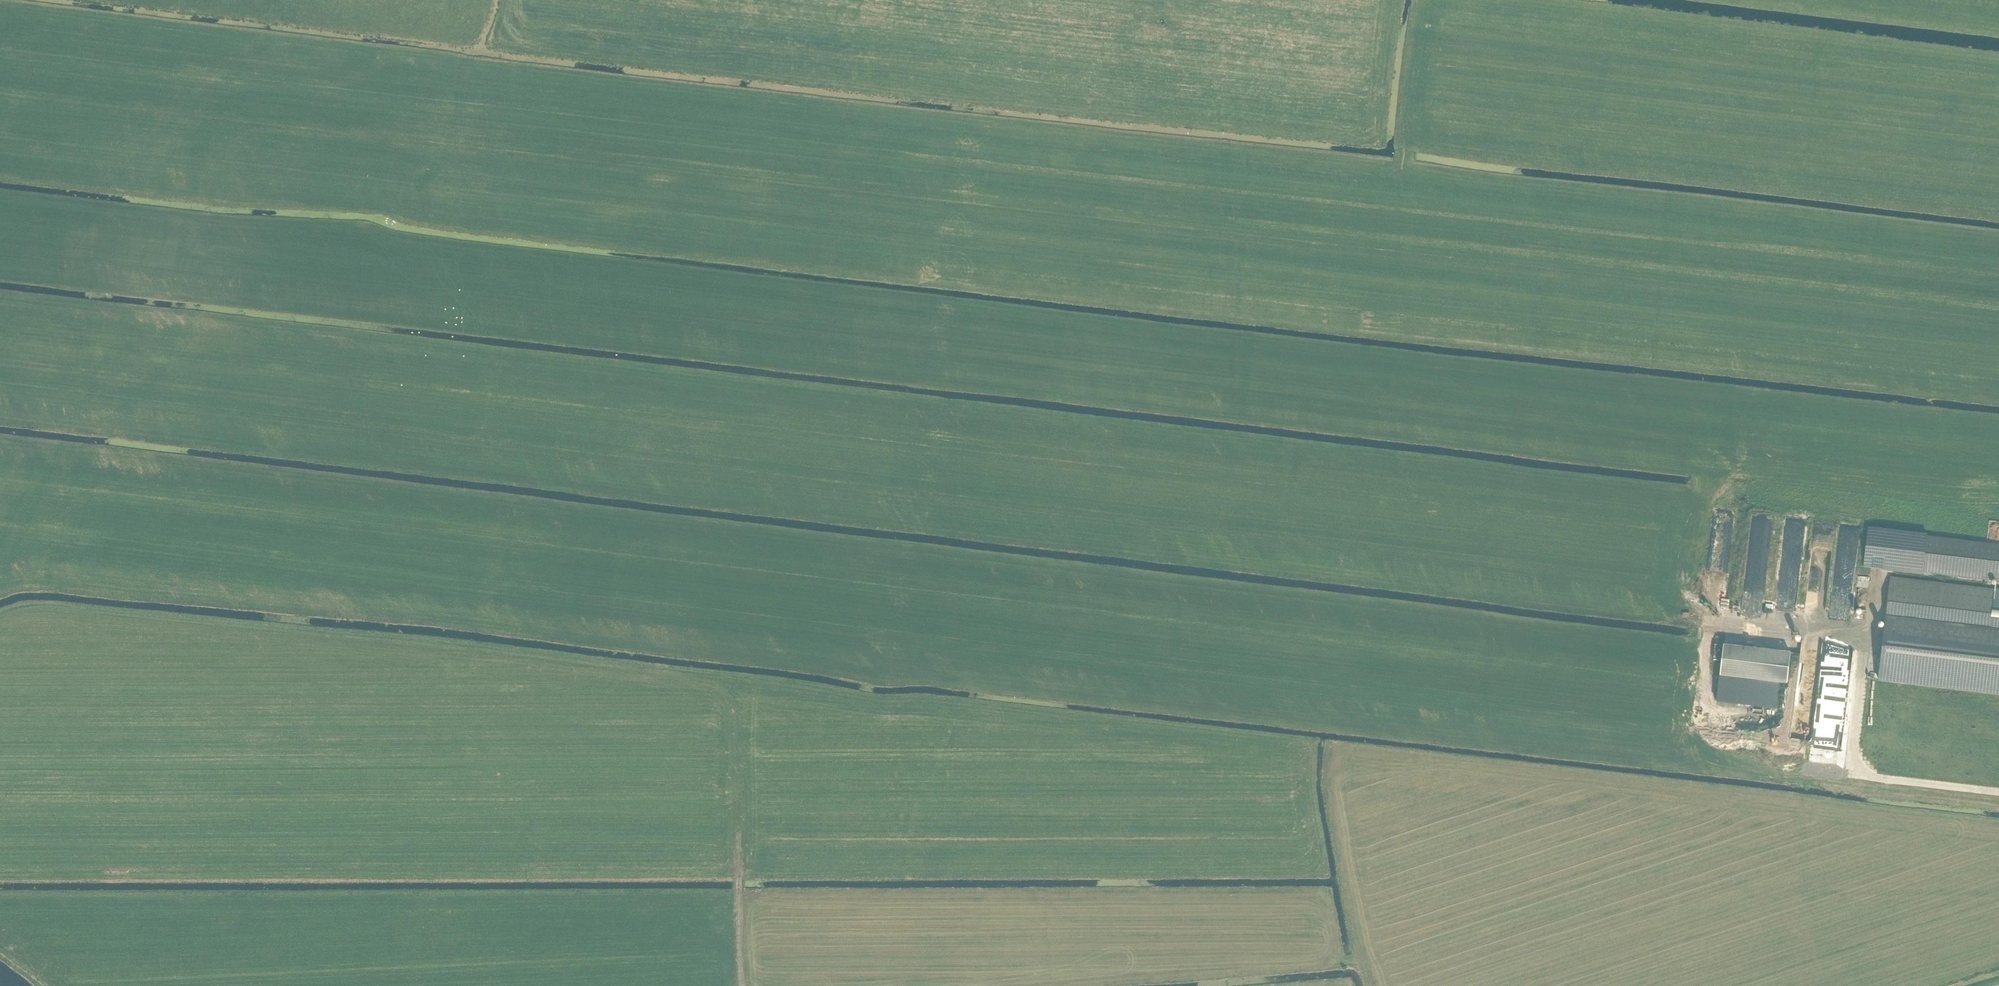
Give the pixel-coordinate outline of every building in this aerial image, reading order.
[(1863,567),(1923,574),(1923,572),(1998,581),(1998,545),(1927,536),(1927,534),(1868,528),(1863,567)] [(1892,574),(1877,682),(1998,696),(1998,586),(1892,574)] [(1858,587),(1870,587),(1870,576),(1858,576),(1858,587)] [(1786,685),(1790,654),(1722,646),(1718,677),(1786,685)]
